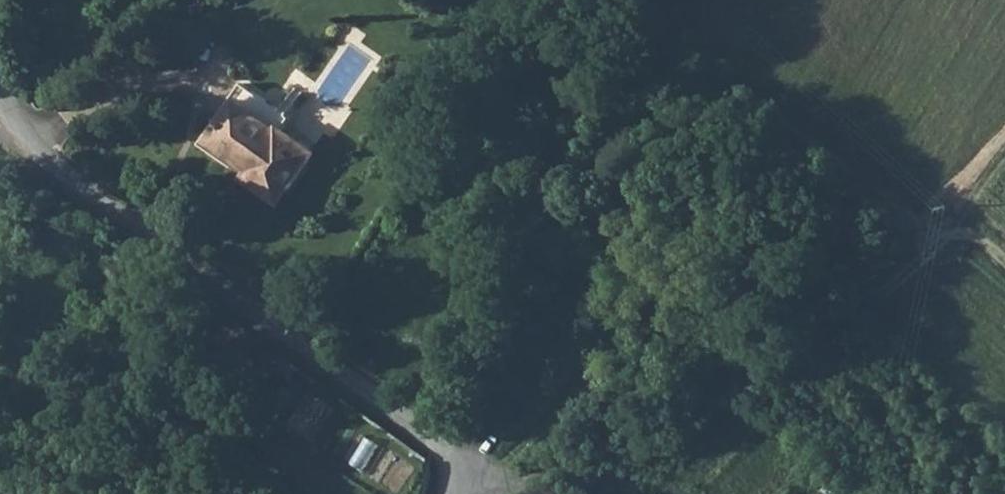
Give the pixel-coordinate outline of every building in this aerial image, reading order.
[(232,108),(224,102),(218,108),(197,139),(236,168),(231,175),(265,198),(300,151),(267,127),(264,131),(232,108)]
